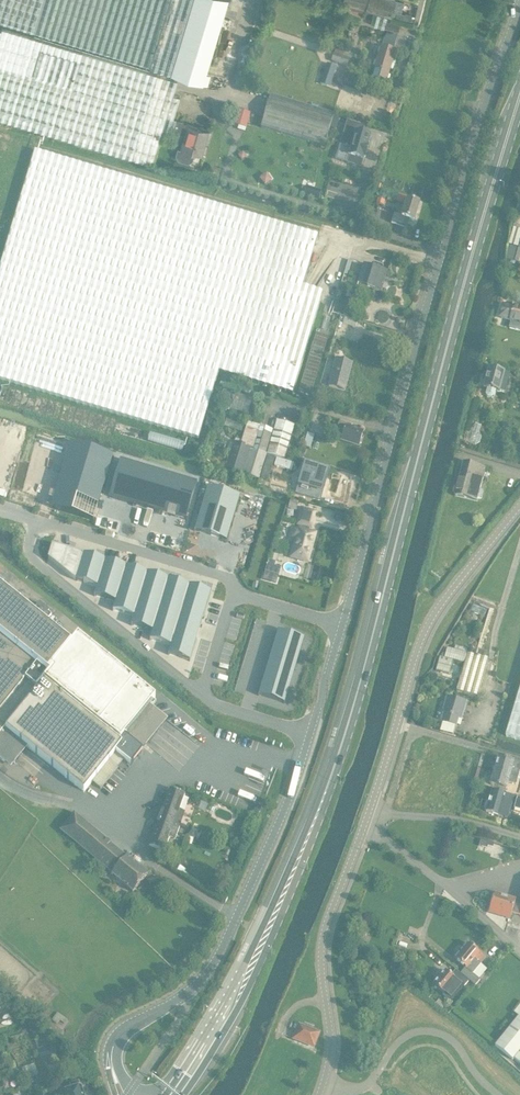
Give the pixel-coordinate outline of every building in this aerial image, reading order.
[(49,37),(176,75),(176,76),(209,86),(211,78),(206,76),(230,0),(0,0),(0,23),(49,37)] [(393,0),(344,0),(343,4),(392,18),(396,1),(393,0)] [(31,128),(152,163),(160,137),(167,139),(169,132),(172,132),(175,122),(176,119),(173,118),(178,103),(180,96),(173,94),(177,79),(43,40),(16,32),(2,28),(1,31),(0,31),(0,119),(31,128)] [(389,76),(396,54),(381,49),(373,72),(375,72),(372,80),(386,84),(388,76),(389,76)] [(331,62),(347,67),(349,59),(333,54),(331,62)] [(320,84),(330,88),(337,68),(327,64),(320,84)] [(325,148),(335,116),(272,96),(262,129),(325,148)] [(175,122),(172,132),(184,135),(180,149),(178,149),(176,155),(179,159),(188,162),(192,160),(194,154),(200,156),(207,131),(180,123),(175,122)] [(364,161),(371,137),(356,133),(349,156),(351,156),(349,163),(362,167),(364,160),(364,161)] [(0,267),(0,380),(198,439),(219,372),(292,394),(320,301),(300,295),(318,236),(35,151),(0,267)] [(408,201),(402,218),(394,215),(391,224),(407,229),(410,221),(414,222),(419,205),(408,201)] [(515,248),(511,260),(518,263),(519,257),(519,249),(515,248)] [(362,267),(358,284),(367,287),(366,289),(380,293),(385,273),(366,268),(362,267)] [(515,307),(514,310),(505,307),(504,310),(500,312),(499,314),(502,317),(501,320),(519,325),(519,309),(515,307)] [(344,391),(352,365),(337,360),(329,387),(344,391)] [(495,391),(500,393),(505,394),(510,376),(489,370),(483,387),(487,389),(485,393),(485,395),(487,398),(491,399),(493,397),(495,391)] [(236,395),(235,396),(223,392),(220,403),(232,407),(231,410),(246,414),(251,400),(236,395)] [(273,456),(284,460),(294,426),(276,421),(273,430),(247,422),(240,446),(232,444),(224,469),(264,481),(267,469),(269,470),(270,467),(278,469),(280,461),(272,458),(273,456)] [(360,447),(364,433),(339,426),(336,434),(342,436),(340,442),(360,447)] [(70,445),(51,508),(93,521),(112,457),(70,445)] [(110,496),(109,497),(179,518),(189,501),(194,484),(197,485),(197,484),(120,461),(120,462),(121,462),(110,496)] [(304,463),(298,485),(300,486),(298,494),(318,500),(321,492),(323,493),(330,470),(328,469),(307,463),(304,463)] [(482,499),(483,493),(480,490),(485,471),(464,465),(457,488),(455,495),(456,495),(455,496),(477,502),(478,500),(482,499)] [(207,488),(195,530),(227,540),(239,497),(207,488)] [(292,532),(292,535),(293,537),(294,539),(297,540),(292,558),(308,563),(315,535),(315,534),(308,532),(309,527),(311,528),(315,513),(302,509),(301,514),(299,513),(296,527),(300,528),(299,530),(299,531),(297,530),(294,530),(292,532)] [(52,545),(48,559),(49,559),(75,581),(96,587),(97,587),(94,596),(95,596),(115,602),(114,602),(115,602),(112,611),(113,611),(113,610),(133,616),(133,617),(134,617),(131,626),(132,626),(132,625),(152,631),(151,632),(152,632),(149,640),(150,641),(150,640),(170,646),(170,647),(168,655),(169,655),(189,661),(190,662),(211,592),(210,592),(210,593),(53,545),(52,545)] [(440,550),(438,556),(450,559),(451,553),(440,550)] [(309,582),(320,583),(321,574),(310,573),(309,582)] [(12,767),(28,747),(84,792),(116,753),(131,765),(143,750),(125,736),(126,735),(138,744),(162,714),(150,705),(155,698),(78,636),(72,643),(46,622),(52,615),(48,612),(50,611),(40,602),(32,611),(0,585),(0,758),(12,767)] [(280,632),(259,695),(285,703),(305,640),(280,632)] [(477,698),(488,660),(466,654),(468,649),(455,646),(454,650),(447,648),(444,658),(440,657),(436,670),(449,674),(453,661),(465,664),(457,692),(477,698)] [(507,736),(519,740),(519,694),(507,736)] [(461,721),(466,704),(446,698),(444,706),(446,706),(439,730),(453,734),(455,728),(458,720),(461,721)] [(493,772),(518,779),(519,772),(519,764),(514,762),(513,763),(505,761),(505,760),(500,758),(499,759),(497,759),(493,772)] [(516,785),(518,779),(493,772),(491,779),(490,779),(488,784),(490,784),(489,786),(506,791),(508,783),(516,785)] [(180,826),(175,824),(186,794),(170,788),(150,844),(166,850),(170,838),(175,840),(180,826)] [(507,818),(513,798),(491,791),(488,802),(485,802),(483,808),(485,811),(485,812),(507,818)] [(256,804),(252,814),(257,816),(261,806),(256,804)] [(134,890),(149,872),(129,855),(128,857),(75,812),(62,829),(112,870),(111,872),(134,890)] [(488,908),(487,911),(509,918),(511,913),(519,916),(519,903),(514,902),(515,900),(494,894),(490,905),(489,905),(488,908)] [(465,968),(460,974),(470,982),(474,986),(480,980),(473,974),(486,959),(469,944),(456,959),(465,968)] [(470,982),(460,974),(456,970),(451,976),(446,972),(434,985),(451,999),(462,986),(465,988),(470,982)] [(519,1016),(495,1046),(512,1060),(519,1050),(519,1018),(519,1017),(519,1016)] [(314,1047),(319,1034),(299,1026),(294,1039),(314,1047)] [(24,1077),(38,1072),(35,1065),(21,1070),(24,1077)] [(81,1086),(62,1092),(63,1094),(84,1094),(81,1086)]
